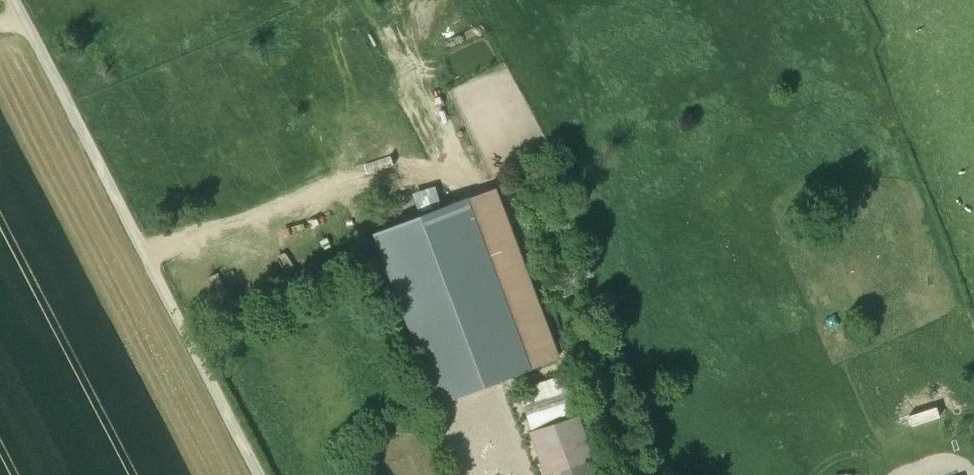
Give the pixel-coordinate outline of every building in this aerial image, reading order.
[(466,199),(372,234),(436,405),(530,369),(466,199)] [(522,385),(532,428),(573,417),(567,394),(572,393),(567,373),(522,385)] [(592,462),(562,473),(557,461),(542,466),(545,474),(597,474),(592,462)]
